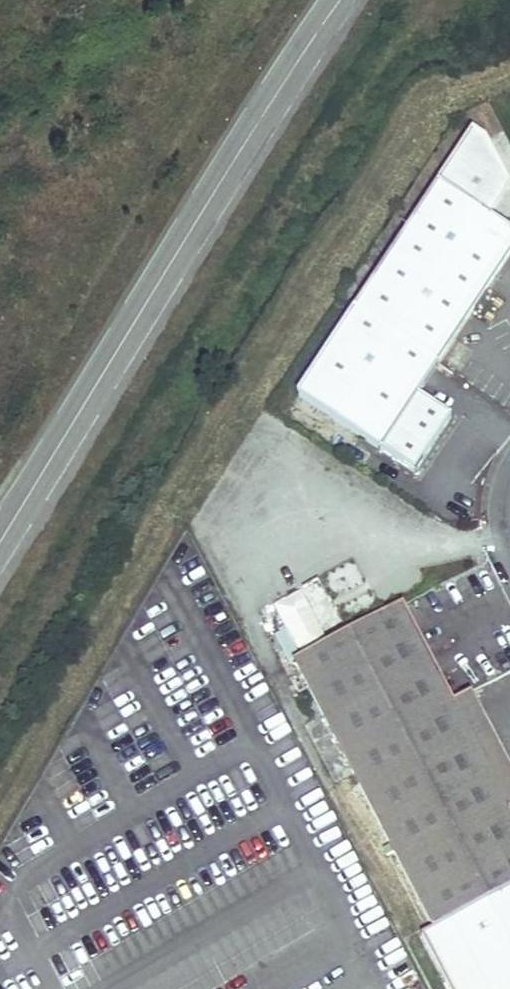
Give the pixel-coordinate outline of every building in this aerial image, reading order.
[(355,309),(439,364),(509,258),(509,232),(490,219),(509,189),(486,143),(471,133),(355,309)] [(439,364),(355,309),(297,395),(415,474),(452,418),(419,396),(439,364)] [(294,658),(432,927),(509,887),(509,810),(509,808),(508,806),(454,701),(403,602),(294,658)] [(454,701),(508,806),(509,808),(509,768),(471,692),(454,701)] [(432,927),(421,933),(450,988),(509,988),(509,887),(432,927)]
